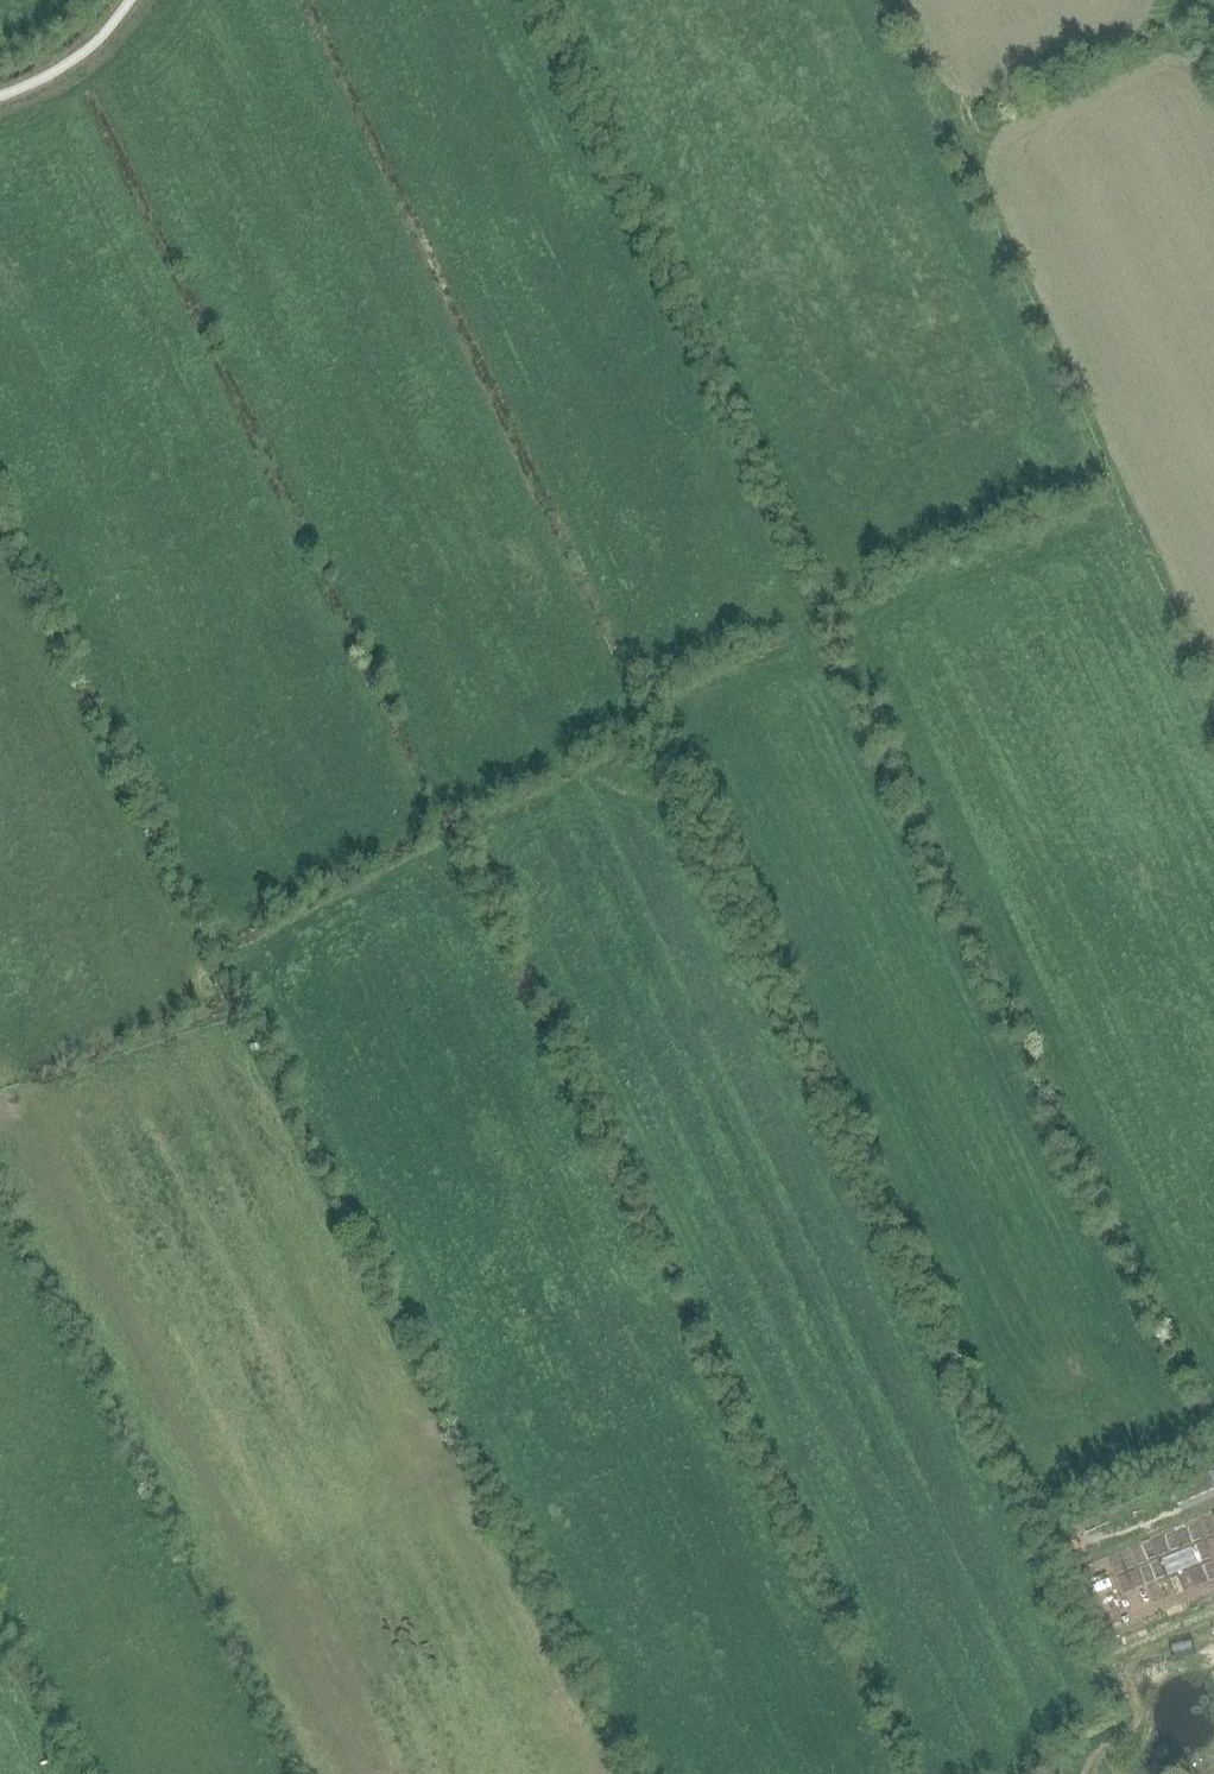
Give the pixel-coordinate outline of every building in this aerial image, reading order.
[(1072,1533),(1054,1541),(1061,1557),(1079,1549),(1072,1533)]
